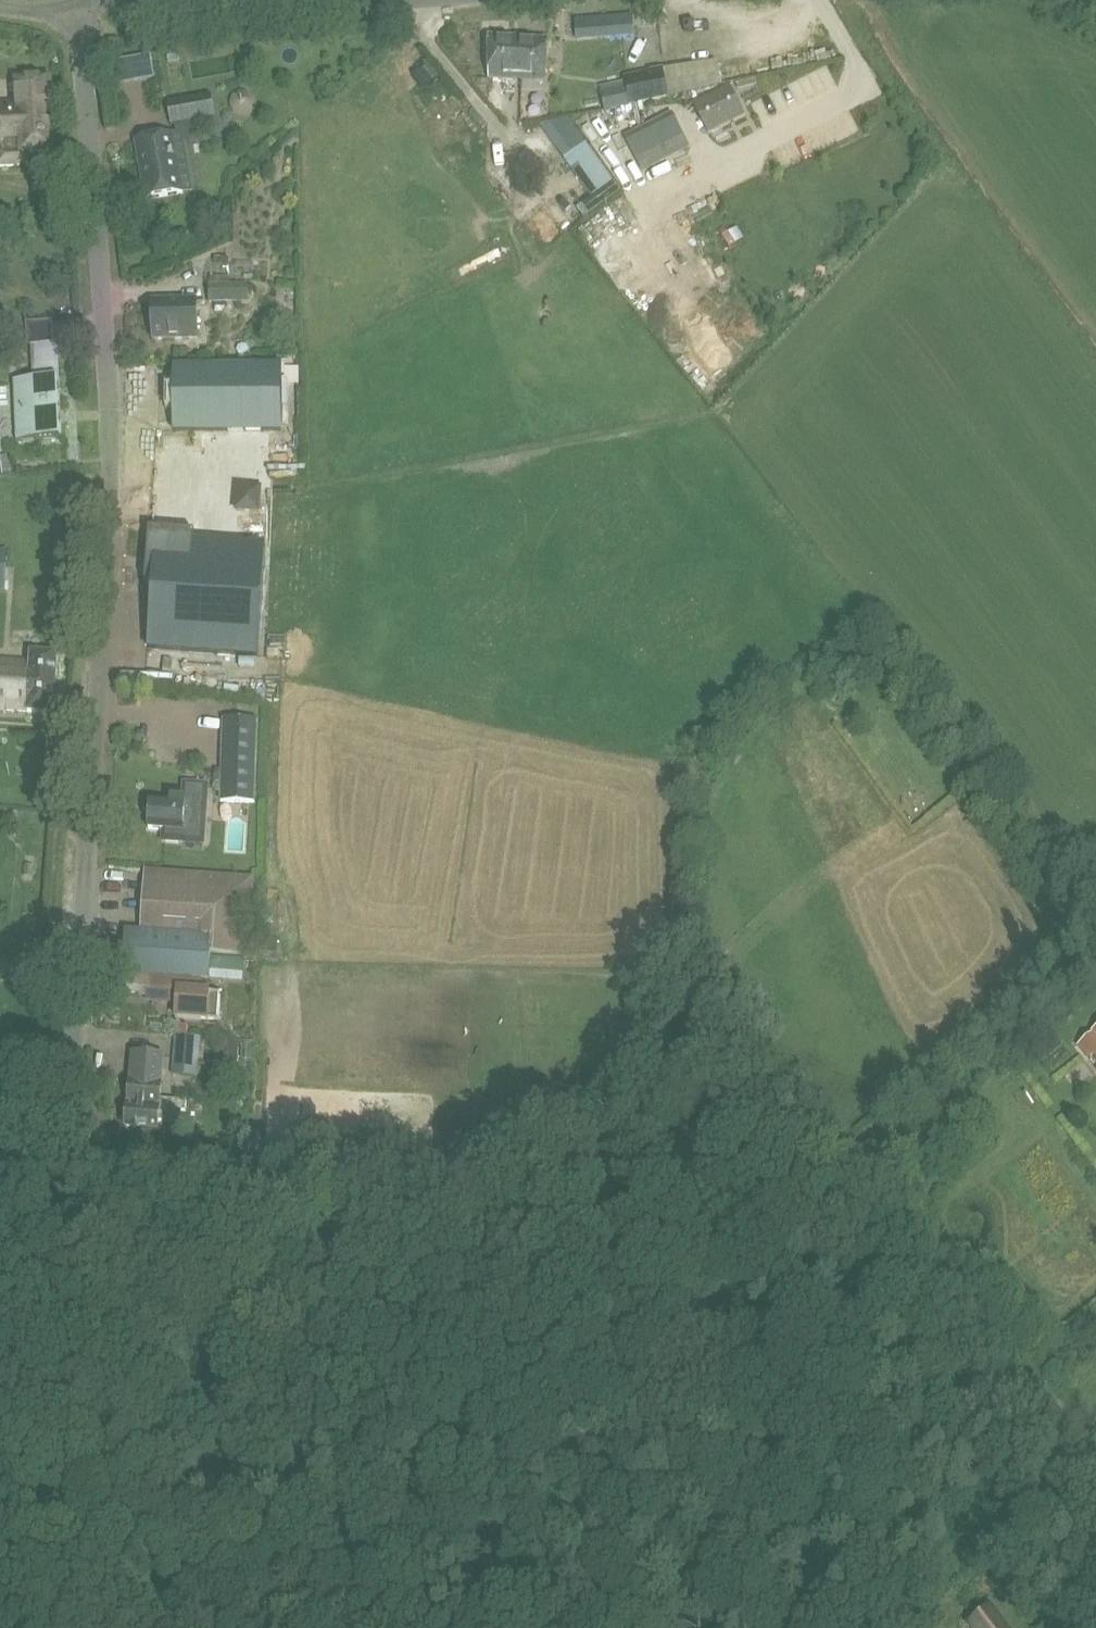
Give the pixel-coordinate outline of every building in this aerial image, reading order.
[(608,18),(608,33),(634,32),(634,16),(608,18)] [(595,34),(594,19),(574,20),(575,35),(595,34)] [(487,81),(523,84),(523,76),(520,76),(521,65),(518,64),(520,41),(491,39),(487,81)] [(549,44),(520,41),(518,64),(521,65),(520,76),(523,76),(523,84),(546,86),(549,44)] [(137,58),(141,81),(156,78),(151,55),(137,58)] [(627,83),(601,88),(607,112),(670,99),(664,71),(626,78),(627,83)] [(20,102),(20,104),(0,105),(0,134),(37,132),(36,123),(55,121),(53,78),(19,80),(20,102)] [(702,83),(684,84),(684,96),(702,96),(702,83)] [(747,117),(731,85),(696,104),(711,135),(747,117)] [(247,112),(262,106),(256,92),(241,99),(247,112)] [(173,99),(175,117),(220,111),(218,93),(173,99)] [(685,137),(673,115),(626,137),(638,161),(685,137)] [(32,167),(31,156),(57,154),(55,121),(36,123),(37,132),(0,134),(0,169),(32,167)] [(578,149),(589,145),(583,130),(572,135),(578,149)] [(137,143),(144,185),(147,201),(194,193),(183,134),(137,143)] [(621,193),(615,185),(579,211),(586,219),(621,193)] [(685,190),(677,196),(692,216),(700,209),(685,190)] [(248,285),(235,285),(232,285),(231,285),(211,285),(211,286),(211,304),(214,304),(228,304),(232,304),(232,303),(236,303),(249,303),(248,285)] [(198,331),(197,301),(154,303),(155,341),(190,340),(190,332),(198,331)] [(19,442),(65,440),(60,346),(33,347),(35,381),(16,382),(19,442)] [(177,432),(283,431),(283,388),(295,388),(296,369),(283,369),(283,367),(176,368),(177,432)] [(260,514),(262,487),(237,485),(235,512),(260,514)] [(260,656),(268,547),(159,540),(151,649),(260,656)] [(9,551),(0,550),(0,590),(6,590),(9,551)] [(56,714),(59,655),(34,654),(33,664),(0,662),(0,711),(56,714)] [(226,719),(223,802),(257,803),(259,720),(226,719)] [(150,829),(162,830),(161,843),(205,846),(210,784),(183,782),(182,799),(173,798),(172,802),(152,800),(150,829)] [(255,878),(147,870),(143,930),(216,935),(215,956),(250,958),(255,878)] [(214,937),(127,931),(124,974),(211,980),(243,983),(245,961),(212,957),(214,937)] [(1085,956),(1095,966),(1095,947),(1085,956)] [(124,977),(123,993),(149,995),(148,1000),(178,1002),(177,1018),(220,1021),(222,994),(201,992),(202,982),(124,977)] [(1092,1034),(1093,1036),(1080,1046),(1095,1066),(1095,1031),(1092,1034)] [(200,1077),(203,1038),(178,1036),(174,1075),(200,1077)] [(219,1043),(218,1063),(237,1063),(238,1044),(219,1043)] [(128,1129),(160,1131),(166,1057),(134,1054),(128,1129)] [(243,1070),(253,1070),(254,1055),(244,1054),(243,1070)] [(993,1605),(967,1624),(970,1627),(1010,1627),(993,1605)]
